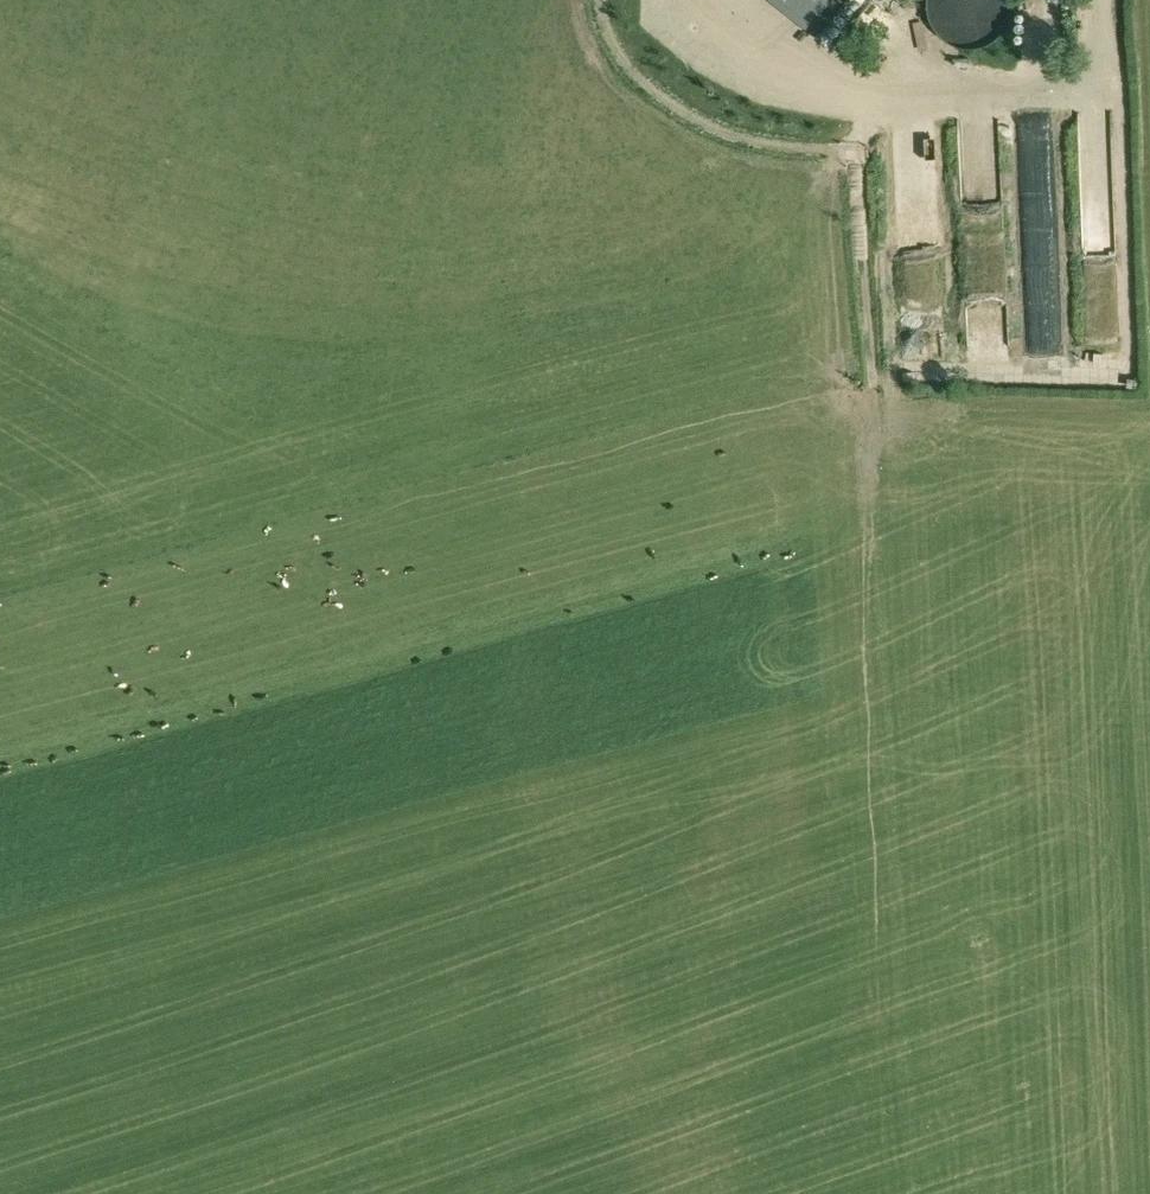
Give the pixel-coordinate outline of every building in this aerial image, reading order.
[(844,0),(777,0),(816,33),(844,0)] [(928,2),(928,10),(929,16),(932,24),(936,30),(941,35),(946,39),(952,42),(958,44),(964,45),(972,46),(979,45),(988,42),(994,38),(1000,33),(1006,26),(1009,18),(1011,11),(1011,3),(1011,0),(928,0),(928,2)]
